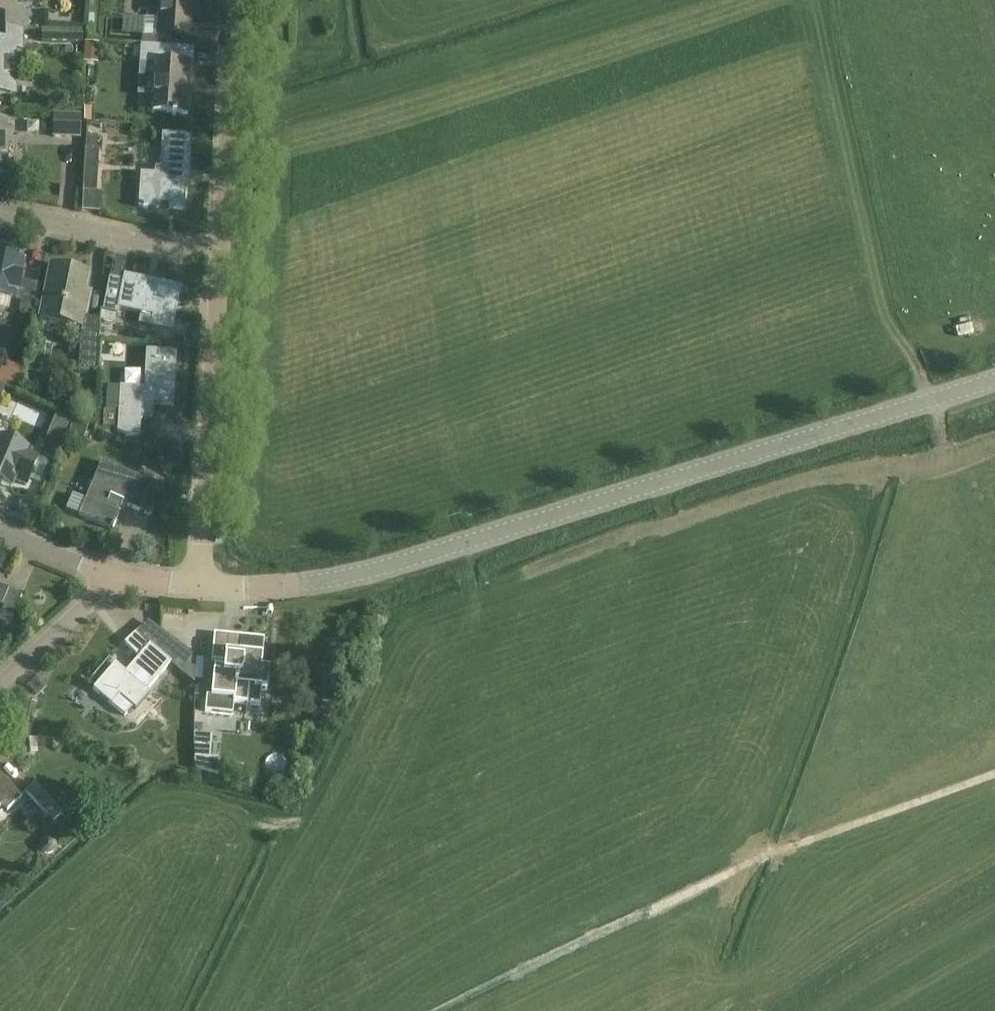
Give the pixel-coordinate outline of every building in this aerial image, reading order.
[(22,29),(22,10),(15,10),(15,0),(0,0),(0,29),(22,29)] [(141,47),(156,48),(157,37),(190,39),(192,0),(160,0),(158,19),(143,18),(141,47)] [(84,29),(61,28),(41,28),(41,43),(61,43),(84,44),(84,29)] [(0,29),(0,97),(15,97),(15,51),(22,51),(22,29),(0,29)] [(85,43),(84,62),(96,62),(97,43),(85,43)] [(195,66),(171,64),(172,49),(156,48),(141,47),(140,47),(138,63),(156,64),(152,112),(188,115),(190,85),(194,85),(195,66)] [(79,138),(80,114),(53,113),(52,137),(79,138)] [(140,208),(160,210),(160,204),(167,204),(167,210),(184,211),(186,176),(189,176),(191,138),(163,137),(161,169),(155,169),(155,175),(142,175),(140,208)] [(98,149),(83,148),(81,193),(95,194),(98,149)] [(18,290),(23,291),(19,313),(30,315),(36,284),(21,281),(25,262),(0,256),(0,296),(16,300),(18,290)] [(81,326),(81,334),(77,371),(96,372),(99,335),(100,320),(85,317),(88,300),(83,299),(88,274),(52,266),(41,318),(81,326)] [(123,276),(122,281),(109,279),(103,312),(116,314),(117,309),(139,314),(137,324),(150,327),(152,316),(174,321),(181,289),(146,282),(146,280),(123,276)] [(119,388),(118,413),(95,411),(94,430),(102,432),(102,428),(117,428),(116,433),(126,436),(139,437),(140,417),(152,418),(153,406),(173,408),(177,354),(146,352),(143,390),(119,388)] [(5,387),(17,392),(22,365),(5,362),(5,366),(1,365),(0,370),(0,385),(5,387)] [(74,419),(68,433),(83,439),(88,425),(74,419)] [(46,437),(38,457),(39,458),(54,465),(63,444),(46,437)] [(38,457),(26,452),(27,449),(0,438),(0,484),(0,485),(3,477),(14,481),(27,487),(39,458),(38,457)] [(138,511),(153,476),(140,471),(137,479),(101,463),(79,517),(111,530),(122,505),(138,511)] [(8,591),(0,588),(0,621),(10,624),(21,597),(8,591)] [(113,664),(101,679),(91,690),(125,717),(133,709),(135,710),(149,694),(146,691),(170,663),(157,652),(156,652),(152,648),(150,650),(134,634),(124,644),(138,658),(133,664),(134,665),(126,674),(113,664)] [(214,670),(211,697),(206,696),(205,712),(232,714),(233,705),(259,707),(261,690),(266,690),(268,671),(260,670),(263,639),(214,634),(211,660),(224,662),(223,671),(214,670)] [(183,649),(169,638),(157,652),(170,663),(183,649)] [(194,735),(195,769),(218,774),(219,761),(207,760),(209,736),(194,735)] [(19,799),(0,778),(0,810),(2,809),(6,813),(20,801),(19,799)] [(23,795),(25,797),(51,825),(60,816),(33,786),(23,795)] [(47,840),(44,841),(41,843),(40,847),(41,851),(44,853),(47,854),(51,853),(54,850),(55,847),(54,844),(51,841),(47,840)]
